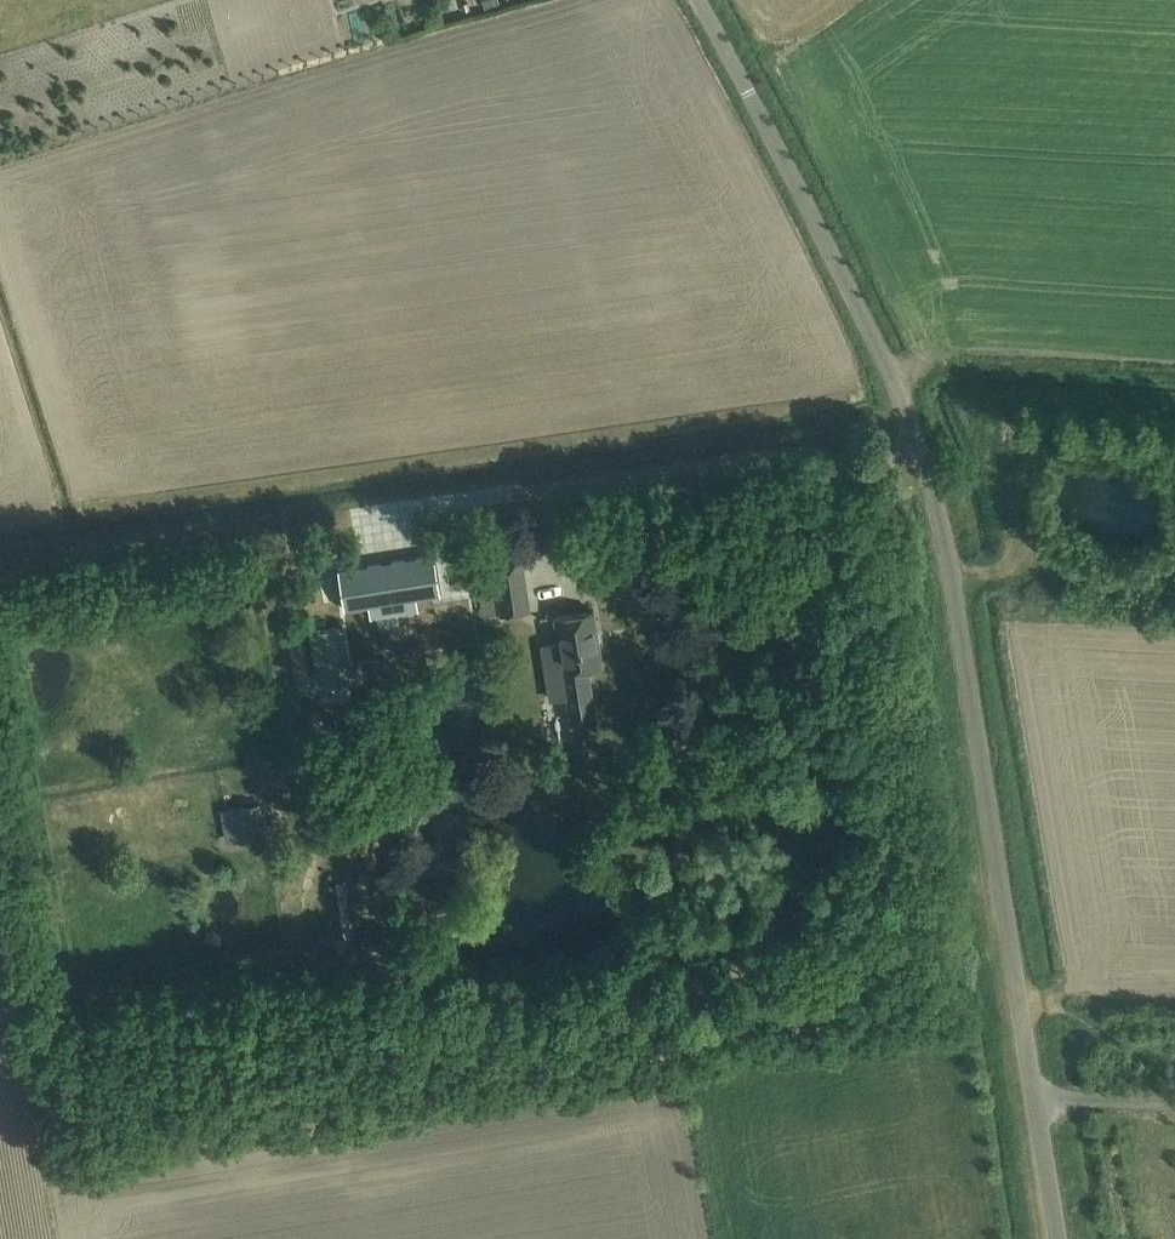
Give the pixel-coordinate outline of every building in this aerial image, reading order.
[(385,562),(338,569),(340,577),(343,601),(344,609),(369,605),(370,612),(371,617),(376,616),(419,609),(418,603),(417,597),(421,597),(432,595),(442,593),(441,587),(439,574),(435,554),(385,562)] [(523,560),(494,565),(501,612),(530,608),(523,560)] [(555,616),(559,642),(543,644),(552,699),(567,696),(571,724),(596,720),(588,666),(602,664),(594,610),(555,616)] [(350,678),(342,626),(311,631),(319,683),(350,678)] [(261,802),(223,809),(229,842),(267,835),(261,802)] [(361,965),(347,878),(336,879),(345,937),(334,939),(339,969),(361,965)]
